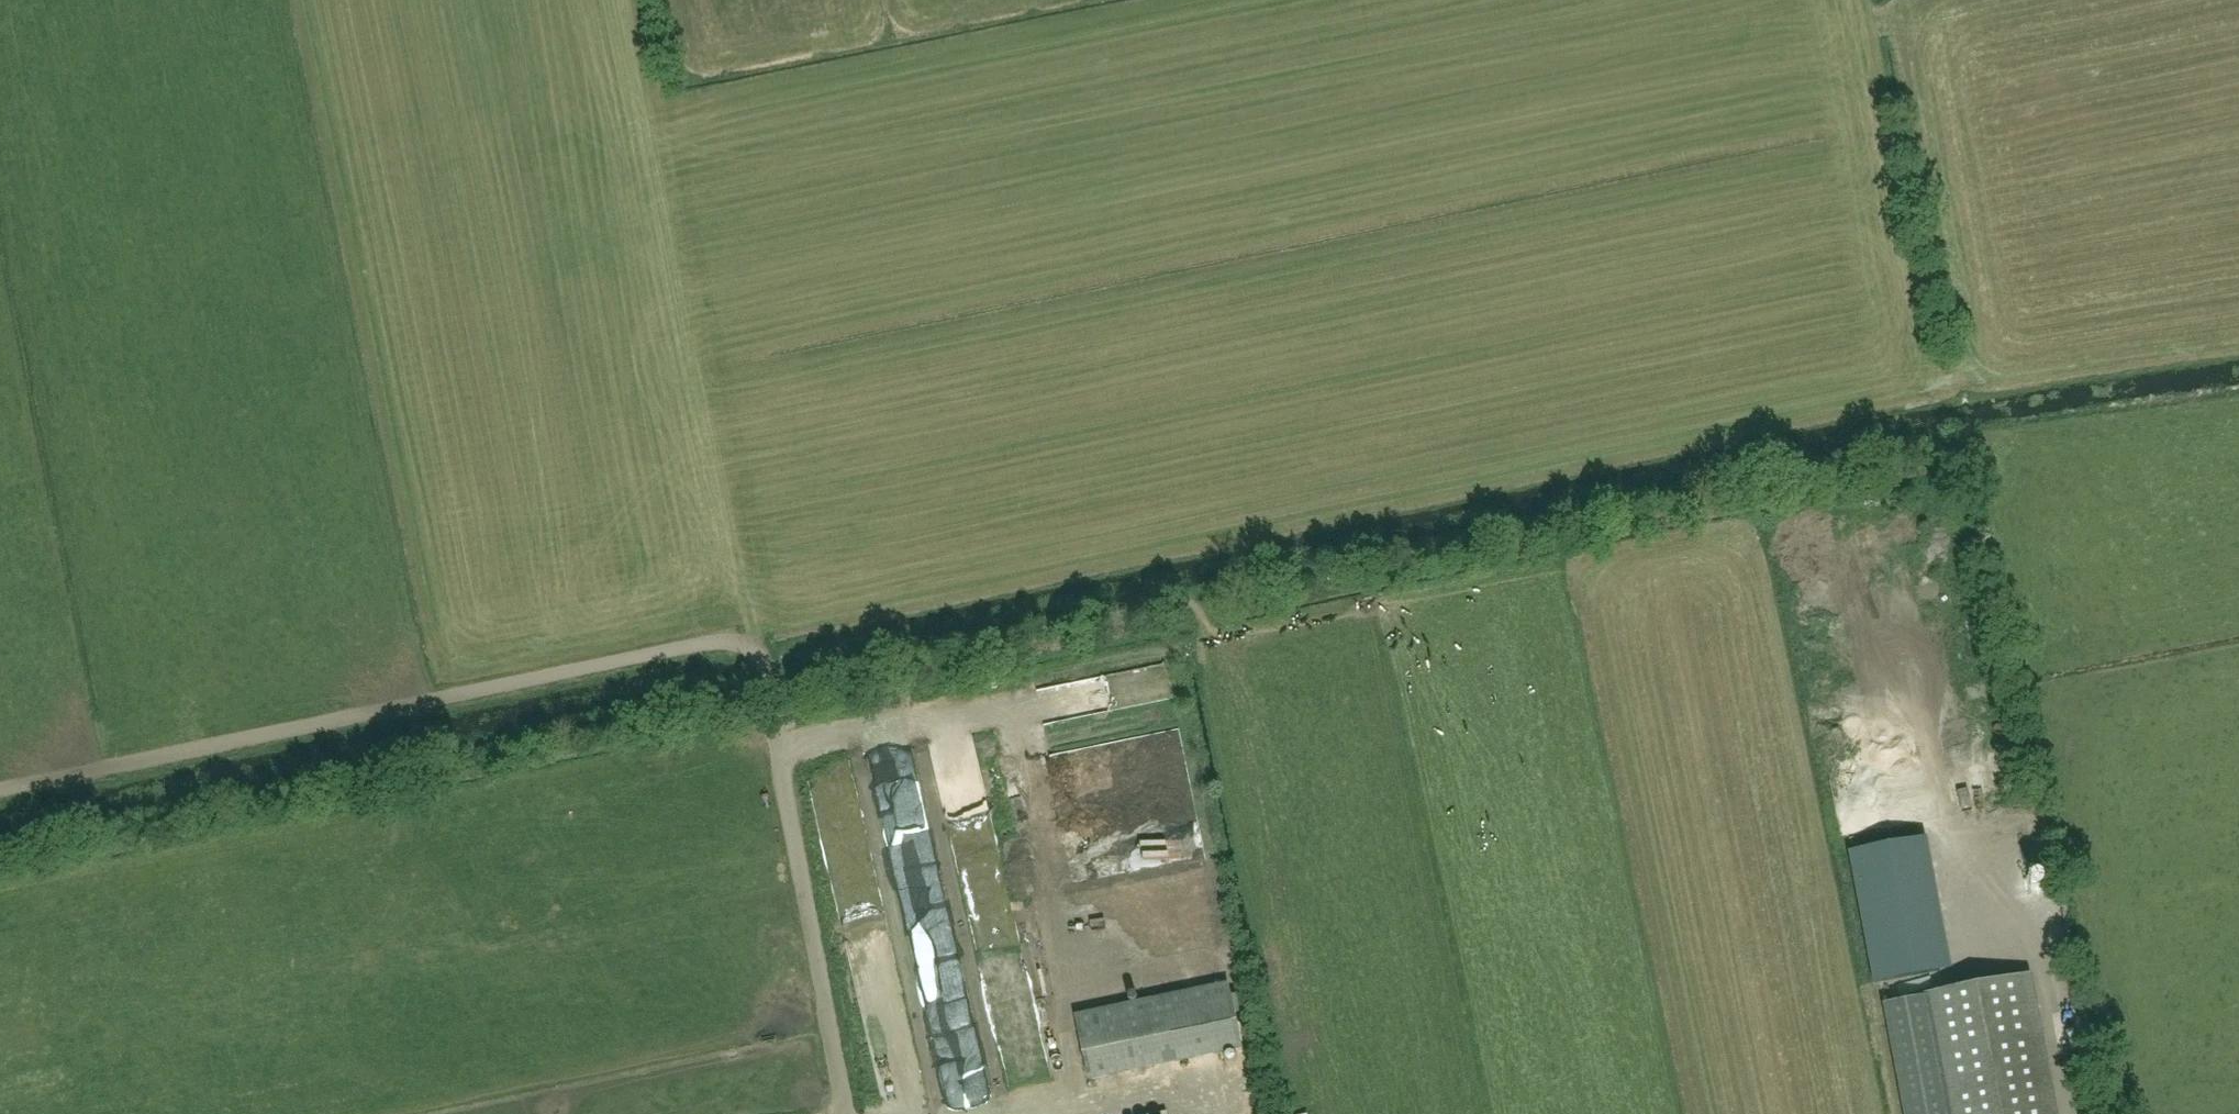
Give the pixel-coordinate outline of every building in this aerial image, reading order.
[(886,764),(890,781),(906,778),(902,760),(886,764)] [(975,859),(982,909),(1000,907),(993,857),(975,859)] [(984,961),(1026,959),(1025,943),(983,945),(984,961)] [(1920,983),(1920,949),(1885,949),(1886,984),(1920,983)] [(2031,972),(1922,992),(1922,995),(1883,1002),(1904,1113),(2057,1113),(2031,972)] [(1227,981),(1076,1014),(1090,1078),(1241,1046),(1227,981)]
